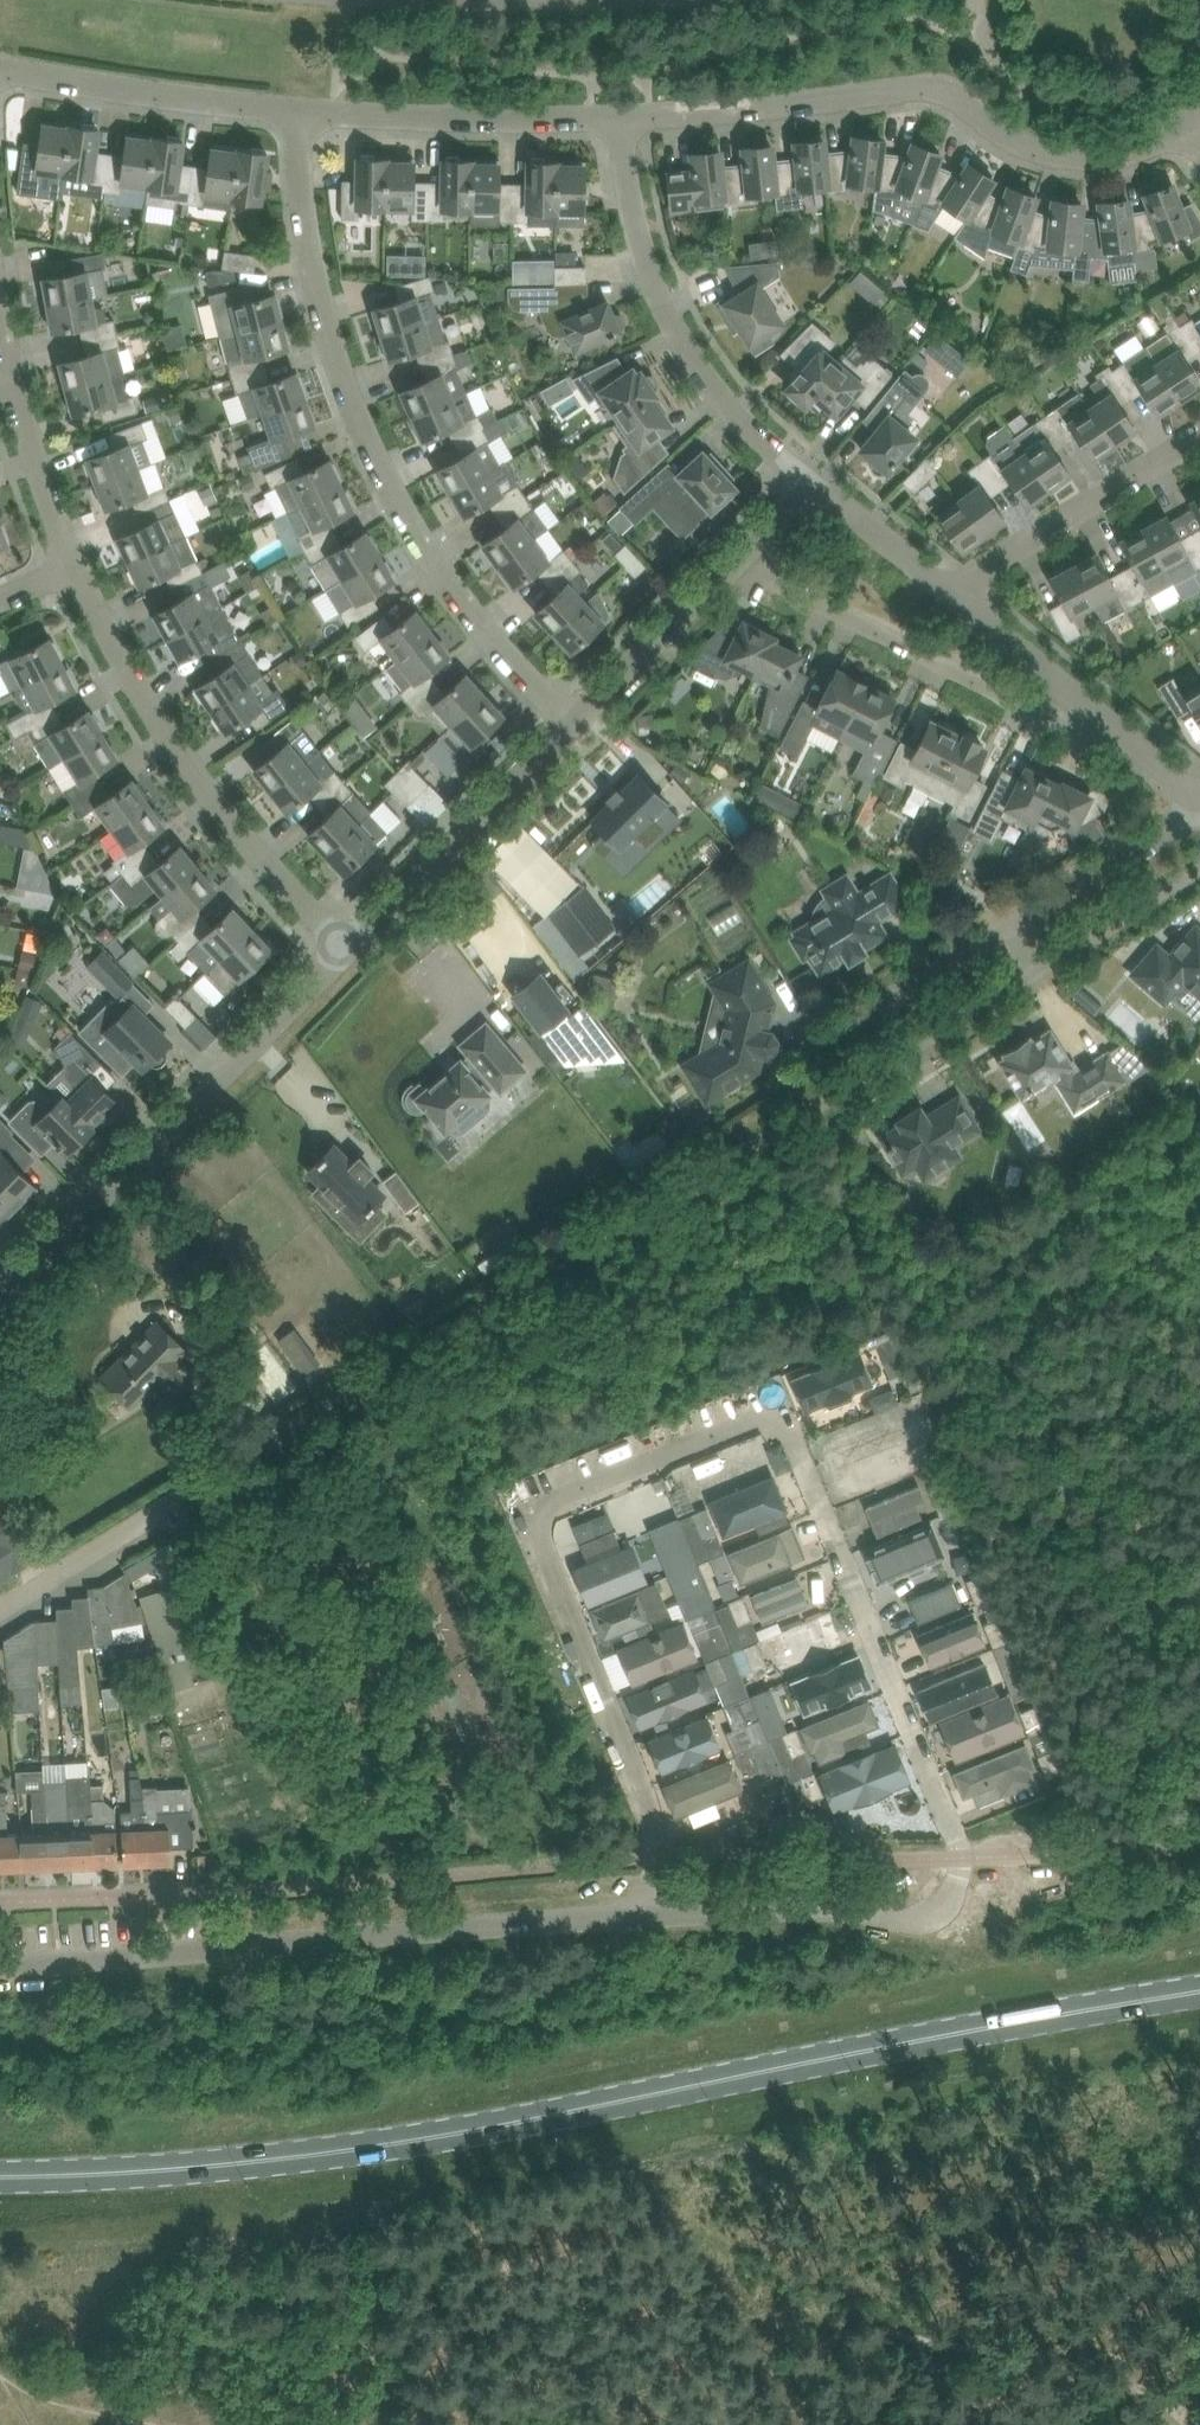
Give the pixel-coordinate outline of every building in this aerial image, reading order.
[(22,167),(19,192),(61,198),(65,173),(72,125),(52,122),(52,126),(43,125),(40,150),(25,148),(22,167)] [(99,129),(72,125),(65,173),(92,177),(90,188),(105,190),(110,160),(95,158),(99,129)] [(883,140),(879,139),(879,135),(865,133),(864,137),(855,136),(853,151),(825,154),(829,190),(845,189),(844,180),(850,181),(849,182),(876,185),(877,186),(881,154),(883,140)] [(149,185),(156,137),(137,134),(136,138),(128,137),(124,162),(110,160),(105,190),(122,193),(123,181),(149,185)] [(825,154),(824,139),(820,140),(819,136),(805,138),(805,141),(795,143),(797,160),(774,162),(773,162),(776,192),(778,209),(803,206),(801,189),(827,186),(828,190),(829,190),(825,154)] [(183,141),(156,137),(149,185),(147,203),(174,207),(175,200),(190,202),(194,172),(179,170),(183,141)] [(772,145),(768,145),(767,142),(753,143),(753,147),(744,148),(746,166),(722,168),(721,168),(724,197),(724,205),(742,203),(741,194),(749,193),(749,195),(776,192),(773,162),(774,162),(772,145)] [(940,153),(937,152),(938,148),(924,143),(923,147),(914,143),(908,157),(881,154),(877,186),(876,185),(873,208),(890,214),(896,199),(920,208),(935,167),(940,153)] [(234,197),(241,149),(221,146),(221,150),(212,149),(209,174),(194,172),(190,202),(204,204),(206,193),(234,197)] [(720,151),(716,151),(716,147),(701,149),(701,153),(692,154),(694,171),(669,174),(672,210),(689,208),(689,199),(697,199),(697,200),(724,197),(721,168),(722,168),(720,151)] [(241,149),(234,197),(261,201),(263,186),(270,187),(273,170),(266,169),(268,152),(241,149)] [(386,206),(387,158),(359,157),(358,187),(343,187),(343,217),(359,218),(359,206),(386,206)] [(429,219),(429,188),(414,188),(415,163),(406,162),(406,158),(387,158),(386,206),(414,207),(413,218),(429,219)] [(472,208),(472,160),(444,159),(444,188),(429,188),(429,219),(444,219),(444,207),(472,208)] [(514,220),(514,190),(500,189),(500,164),(491,164),(491,160),(473,160),(472,160),(472,208),(499,208),(499,220),(514,220)] [(557,209),(557,161),(530,161),(529,190),(514,190),(514,220),(529,220),(529,223),(556,224),(556,213),(557,213),(557,209)] [(584,224),(585,166),(577,165),(577,161),(557,161),(557,213),(556,213),(556,224),(560,224),(584,224)] [(966,221),(984,192),(985,192),(993,179),(990,177),(992,174),(980,166),(978,169),(970,164),(961,176),(935,167),(920,208),(921,208),(914,224),(928,230),(945,206),(966,221)] [(1172,184),(1168,185),(1167,182),(1153,187),(1155,191),(1145,194),(1152,210),(1130,214),(1130,215),(1134,251),(1151,248),(1149,241),(1162,236),(1162,238),(1188,228),(1193,236),(1199,232),(1199,216),(1192,202),(1190,203),(1181,207),(1172,184)] [(1036,196),(1032,195),(1034,191),(1020,186),(1019,190),(1009,187),(1004,203),(985,192),(984,192),(957,234),(956,237),(986,257),(990,246),(1014,256),(1018,245),(1030,211),(1031,211),(1036,196)] [(1128,199),(1124,199),(1124,195),(1109,197),(1110,201),(1100,202),(1102,219),(1080,219),(1077,249),(1076,249),(1074,278),(1090,280),(1093,256),(1109,258),(1110,265),(1136,261),(1134,251),(1130,215),(1130,214),(1128,199)] [(1080,219),(1082,203),(1078,202),(1078,198),(1064,197),(1064,201),(1054,200),(1052,217),(1031,211),(1030,211),(1018,245),(1034,250),(1036,243),(1049,245),(1049,246),(1076,249),(1077,249),(1080,219)] [(254,271),(257,255),(226,251),(224,266),(254,271)] [(45,279),(41,280),(44,294),(48,294),(50,304),(91,297),(109,293),(105,274),(92,276),(91,270),(104,268),(106,268),(103,253),(74,258),(76,273),(45,278),(45,279)] [(759,287),(778,275),(777,263),(728,267),(740,294),(726,303),(723,300),(717,303),(729,322),(736,318),(756,351),(772,342),(766,333),(782,323),(759,287)] [(587,282),(586,266),(556,267),(556,282),(587,282)] [(859,272),(853,285),(878,296),(884,284),(859,272)] [(416,296),(434,290),(430,276),(401,285),(406,299),(375,308),(383,333),(423,321),(416,296)] [(618,315),(613,315),(607,301),(588,310),(585,302),(587,302),(587,282),(556,282),(510,283),(510,296),(511,299),(512,302),(514,305),(517,307),(520,308),(524,308),(541,308),(547,322),(548,326),(550,329),(552,331),(556,333),(559,334),(563,334),(567,333),(570,331),(577,348),(609,334),(611,338),(616,335),(615,332),(619,330),(623,326),(624,322),(622,317),(618,315)] [(279,298),(275,299),(274,294),(243,302),(240,288),(211,295),(221,336),(281,320),(280,316),(283,315),(279,298)] [(100,308),(93,309),(91,297),(50,304),(51,311),(48,312),(50,325),(53,325),(54,330),(85,324),(89,339),(118,332),(115,319),(108,320),(106,311),(100,308)] [(1180,325),(1171,311),(1163,316),(1168,323),(1165,325),(1169,332),(1147,347),(1157,363),(1180,398),(1199,386),(1199,381),(1185,358),(1197,350),(1180,325)] [(454,353),(450,340),(447,341),(440,317),(424,322),(423,321),(383,333),(385,340),(382,341),(386,354),(389,353),(391,359),(421,349),(426,363),(454,353)] [(1193,317),(1191,319),(1180,325),(1197,350),(1199,348),(1199,329),(1193,317)] [(257,356),(292,347),(287,328),(283,329),(281,320),(221,336),(228,362),(233,378),(261,369),(257,356)] [(839,364),(838,363),(825,352),(835,341),(813,323),(782,353),(796,366),(793,369),(800,374),(788,387),(791,389),(791,396),(797,401),(804,401),(805,402),(839,364)] [(118,332),(89,339),(92,354),(61,362),(68,387),(109,376),(124,372),(117,347),(121,346),(118,332)] [(927,345),(926,347),(941,359),(952,344),(938,333),(927,345)] [(1157,363),(1147,347),(1125,361),(1113,369),(1129,394),(1141,387),(1158,413),(1180,398),(1157,363)] [(467,348),(454,353),(426,363),(432,378),(400,392),(406,406),(409,405),(413,414),(467,391),(457,368),(472,362),(467,348)] [(870,399),(891,373),(871,356),(864,365),(861,362),(857,367),(845,357),(847,355),(846,354),(838,363),(839,364),(805,402),(806,403),(807,402),(818,412),(827,412),(830,408),(836,413),(857,389),(870,399)] [(649,375),(644,376),(641,372),(637,374),(633,369),(626,373),(621,372),(618,374),(610,361),(576,378),(590,400),(595,396),(603,407),(610,402),(620,418),(621,418),(656,394),(653,390),(656,386),(656,381),(653,377),(649,375)] [(300,376),(297,377),(295,372),(266,383),(261,369),(233,378),(238,393),(240,392),(249,419),(265,413),(265,412),(305,398),(303,394),(306,392),(300,376)] [(906,454),(916,442),(913,439),(915,436),(903,426),(911,416),(906,412),(931,382),(930,378),(927,375),(924,373),(920,372),(916,373),(913,375),(907,369),(869,415),(882,425),(862,449),(873,458),(872,461),(872,464),(872,467),(874,470),(876,472),(879,473),(882,473),(885,472),(888,470),(892,464),(893,465),(896,460),(903,452),(906,454)] [(1136,428),(1118,402),(1129,394),(1113,369),(1099,378),(1091,383),(1102,400),(1090,408),(1114,443),(1136,428)] [(138,410),(134,396),(131,397),(124,372),(109,376),(68,387),(70,394),(67,395),(71,408),(73,408),(75,413),(106,404),(109,418),(138,410)] [(487,426),(499,419),(492,406),(490,407),(477,413),(467,391),(413,414),(416,421),(413,422),(419,435),(421,434),(424,439),(453,426),(459,439),(460,439),(486,426),(487,426)] [(1114,443),(1090,408),(1079,392),(1046,414),(1063,439),(1074,431),(1092,458),(1114,443)] [(671,425),(664,415),(666,409),(656,395),(656,394),(621,418),(620,418),(608,426),(609,427),(614,424),(628,445),(625,447),(627,450),(623,454),(615,477),(624,490),(667,451),(656,435),(671,425)] [(291,455),(284,435),(314,425),(305,398),(265,412),(265,413),(274,438),(249,447),(257,469),(291,455)] [(1063,439),(1046,414),(1013,437),(1015,439),(1049,488),(1052,492),(1065,482),(1062,478),(1070,473),(1052,447),(1063,439)] [(501,464),(487,441),(493,438),(509,429),(504,417),(499,419),(487,426),(486,426),(460,439),(459,439),(466,453),(439,469),(452,492),(489,470),(501,464)] [(152,463),(143,438),(147,437),(142,423),(114,433),(119,447),(89,458),(90,459),(86,460),(91,474),(95,472),(98,482),(138,468),(152,463)] [(992,452),(980,461),(998,485),(1008,477),(1027,503),(1049,488),(1015,439),(993,454),(992,452)] [(198,446),(183,452),(189,467),(203,462),(198,446)] [(718,461),(714,464),(703,452),(679,474),(681,475),(666,489),(697,523),(735,487),(729,480),(733,477),(718,461)] [(339,480),(342,479),(334,463),(331,464),(329,460),(300,473),(294,460),(267,473),(274,487),(278,485),(290,509),(341,484),(339,480)] [(905,480),(915,491),(936,470),(926,460),(905,480)] [(171,498),(165,485),(156,461),(98,482),(101,489),(98,490),(103,503),(106,502),(107,507),(137,496),(143,510),(171,498)] [(501,511),(526,495),(518,483),(505,461),(501,464),(489,470),(452,492),(456,498),(453,500),(460,512),(462,510),(465,515),(493,499),(501,511)] [(986,493),(998,485),(980,461),(968,469),(980,485),(959,500),(984,534),(1005,519),(986,493)] [(246,491),(258,486),(252,473),(241,478),(246,491)] [(651,506),(664,494),(662,493),(651,481),(623,506),(636,520),(651,506)] [(324,523),(356,508),(348,490),(344,492),(341,484),(290,509),(302,534),(298,537),(305,550),(331,536),(324,523)] [(206,503),(217,498),(212,486),(200,491),(206,503)] [(593,502),(605,515),(618,503),(617,502),(619,500),(612,493),(610,495),(606,491),(593,502)] [(984,534),(959,500),(952,491),(931,507),(962,550),(984,534)] [(1197,494),(1199,498),(1191,502),(1199,518),(1199,492),(1197,494)] [(499,564),(533,539),(549,528),(534,507),(526,495),(501,511),(510,524),(484,543),(499,564)] [(131,561),(187,535),(176,511),(171,498),(143,510),(148,523),(119,536),(120,538),(118,539),(124,552),(126,551),(131,561)] [(1195,536),(1183,543),(1167,515),(1159,520),(1157,516),(1143,523),(1145,527),(1145,528),(1165,565),(1174,582),(1199,568),(1199,545),(1195,536)] [(0,525),(0,524),(0,549),(3,548),(2,545),(7,543),(7,542),(10,541),(4,524),(0,525)] [(1174,582),(1165,565),(1145,528),(1121,541),(1136,569),(1125,575),(1139,601),(1151,595),(1174,582)] [(371,534),(368,536),(365,532),(338,548),(331,536),(305,550),(313,564),(327,587),(343,577),(344,577),(380,556),(377,551),(380,550),(371,534)] [(198,560),(197,558),(187,535),(169,543),(131,560),(131,561),(134,567),(131,569),(137,581),(139,580),(142,584),(170,571),(177,584),(204,571),(198,560)] [(541,567),(550,578),(573,559),(566,550),(564,548),(549,560),(533,539),(499,564),(504,570),(501,572),(509,583),(512,581),(515,586),(541,567)] [(647,565),(626,543),(615,553),(636,575),(647,565)] [(1074,566),(1094,603),(1103,620),(1139,601),(1125,575),(1112,581),(1098,553),(1074,566)] [(367,596),(394,579),(391,575),(394,573),(385,558),(382,560),(380,556),(344,577),(327,587),(349,624),(374,608),(367,596)] [(587,600),(579,591),(589,583),(579,573),(582,570),(573,559),(550,578),(560,590),(537,612),(554,631),(587,600)] [(1094,603),(1074,566),(1051,578),(1066,606),(1054,612),(1067,639),(1080,632),(1071,615),(1094,603)] [(211,584),(210,583),(207,577),(204,571),(177,584),(184,597),(156,613),(169,636),(206,615),(222,606),(221,605),(224,604),(212,583),(211,584)] [(600,591),(599,590),(587,600),(554,631),(560,636),(557,638),(567,649),(569,647),(573,651),(611,615),(599,592),(600,591)] [(217,656),(242,640),(222,606),(169,636),(172,642),(170,644),(176,656),(179,654),(181,659),(209,643),(217,656)] [(421,613),(419,615),(416,611),(390,630),(381,619),(358,637),(367,648),(382,637),(399,658),(432,633),(429,629),(432,627),(421,613)] [(772,641),(772,642),(775,637),(757,628),(758,625),(746,619),(744,622),(736,639),(729,641),(716,634),(691,659),(715,671),(714,673),(724,678),(739,673),(742,667),(756,674),(772,641)] [(424,674),(449,655),(432,633),(399,658),(387,667),(404,689),(400,692),(410,704),(433,685),(424,674)] [(60,658),(63,657),(55,641),(51,643),(49,638),(26,650),(24,646),(14,651),(16,655),(0,664),(0,666),(12,689),(21,684),(62,663),(60,658)] [(213,708),(248,685),(248,684),(263,674),(242,640),(217,656),(224,669),(195,688),(204,701),(207,699),(213,708)] [(793,668),(800,655),(801,652),(789,646),(788,649),(772,642),(772,641),(756,674),(754,676),(771,685),(763,725),(778,732),(807,675),(793,668)] [(54,715),(47,702),(78,686),(69,668),(66,670),(62,663),(21,684),(33,709),(8,722),(16,736),(28,729),(54,715)] [(840,737),(867,684),(865,682),(866,679),(852,672),(850,676),(837,669),(816,712),(803,705),(783,746),(797,753),(812,725),(839,739),(840,737)] [(454,723),(484,695),(481,691),(484,689),(472,676),(469,678),(466,675),(442,696),(433,685),(410,704),(421,716),(424,713),(433,724),(445,714),(454,723)] [(1184,695),(1174,678),(1160,687),(1176,712),(1189,704),(1199,722),(1199,685),(1184,695)] [(894,698),(884,693),(886,689),(871,682),(870,685),(867,684),(840,737),(842,738),(841,740),(866,752),(856,772),(866,777),(876,782),(877,779),(897,740),(878,730),(894,698)] [(262,724),(287,708),(283,703),(287,700),(279,688),(268,696),(264,690),(255,696),(248,685),(213,708),(217,714),(214,716),(222,727),(224,726),(227,730),(254,712),(262,724)] [(503,715),(502,714),(505,712),(493,699),(490,701),(484,695),(454,723),(439,737),(463,763),(482,746),(481,744),(480,745),(476,740),(492,725),(495,728),(502,721),(499,719),(503,715)] [(94,713),(91,715),(88,710),(61,727),(54,715),(28,729),(36,743),(50,767),(102,734),(100,730),(103,728),(94,713)] [(639,718),(631,726),(639,734),(656,732),(654,714),(639,716),(639,718)] [(272,789),(305,763),(320,750),(294,718),(271,737),(280,749),(255,769),(272,789)] [(930,792),(959,734),(955,732),(956,729),(941,721),(939,724),(931,720),(916,750),(902,742),(886,775),(902,783),(905,776),(915,780),(914,784),(929,792),(930,792)] [(499,733),(492,740),(502,750),(509,743),(499,733)] [(962,736),(959,734),(930,792),(931,791),(945,798),(946,796),(957,803),(954,809),(969,817),(985,784),(971,777),(986,748),(978,744),(980,741),(964,733),(962,736)] [(65,789),(73,802),(98,786),(90,774),(117,757),(102,734),(50,767),(65,789)] [(323,801),(345,781),(320,750),(305,763),(272,789),(276,795),(274,797),(283,807),(285,806),(288,810),(313,790),(323,801)] [(408,762),(398,772),(419,793),(429,783),(408,762)] [(1033,818),(1052,781),(1047,779),(1045,774),(1037,769),(1032,771),(1027,768),(1021,781),(1016,778),(1015,780),(1002,774),(974,829),(993,839),(1004,816),(1011,819),(1018,817),(1021,811),(1033,818)] [(419,793),(398,772),(387,783),(408,804),(419,793)] [(610,802),(593,819),(605,831),(621,847),(622,846),(635,859),(679,816),(666,802),(639,774),(622,791),(617,786),(606,797),(610,802)] [(886,783),(877,779),(876,782),(867,800),(858,819),(857,820),(867,825),(873,811),(871,811),(880,792),(882,793),(886,783)] [(138,782),(135,784),(132,780),(106,798),(98,786),(73,802),(82,816),(98,804),(114,827),(148,802),(145,798),(148,796),(138,782)] [(345,781),(323,801),(332,812),(309,834),(327,853),(371,812),(372,812),(345,781)] [(1088,793),(1087,795),(1064,783),(1062,786),(1052,781),(1033,818),(1034,818),(1035,817),(1053,826),(1059,824),(1062,818),(1075,825),(1068,834),(1077,847),(1086,844),(1101,835),(1090,816),(1103,808),(1104,807),(1105,805),(1106,803),(1106,801),(1106,799),(1106,797),(1105,795),(1104,793),(1103,792),(1101,791),(1099,790),(1097,790),(1095,790),(1093,790),(1091,791),(1090,792),(1088,793)] [(156,807),(153,809),(148,802),(114,827),(130,849),(114,860),(118,865),(108,872),(114,880),(124,873),(147,855),(138,843),(164,825),(164,824),(167,822),(156,807)] [(389,831),(371,812),(327,853),(332,858),(330,860),(340,870),(342,868),(345,872),(389,831)] [(165,894),(198,867),(195,863),(197,861),(186,848),(183,850),(180,846),(156,866),(147,855),(124,873),(114,880),(110,883),(125,901),(138,902),(158,885),(165,894)] [(191,909),(215,889),(198,867),(165,894),(175,905),(160,918),(157,921),(156,924),(156,928),(158,931),(161,934),(164,935),(167,936),(171,935),(174,934),(178,939),(200,919),(191,909)] [(907,901),(890,874),(858,894),(847,875),(825,889),(836,906),(833,908),(830,911),(828,914),(826,918),(826,921),(816,920),(797,931),(799,935),(794,938),(805,955),(810,952),(822,972),(845,957),(865,945),(885,933),(877,919),(907,901)] [(548,914),(578,954),(615,927),(584,887),(548,914)] [(221,957),(252,928),(249,925),(251,923),(239,910),(236,912),(233,908),(210,930),(200,919),(178,939),(180,941),(172,949),(180,959),(193,946),(202,956),(212,947),(221,957)] [(1157,945),(1133,973),(1165,1001),(1184,979),(1199,993),(1199,929),(1196,926),(1170,956),(1157,945)] [(22,928),(20,944),(40,946),(42,930),(22,928)] [(215,1001),(260,959),(263,961),(270,955),(267,952),(271,949),(270,948),(273,945),(260,932),(258,935),(252,928),(221,957),(196,981),(215,1001)] [(120,995),(133,981),(102,950),(89,964),(120,995)] [(772,1032),(770,1031),(767,1031),(774,1001),(749,960),(713,982),(721,996),(714,999),(712,1011),(717,1020),(725,1022),(721,1040),(713,1038),(704,1044),(701,1054),(685,1064),(707,1100),(726,1089),(727,1090),(743,1080),(742,1079),(758,1069),(762,1052),(766,1053),(774,1048),(776,1039),(772,1032)] [(560,1050),(616,1046),(584,1004),(569,1015),(567,1013),(540,977),(517,994),(560,1050)] [(593,977),(588,998),(606,1002),(612,999),(615,988),(612,982),(593,977)] [(19,1028),(31,1031),(38,995),(27,993),(19,1028)] [(166,1048),(172,1042),(132,1003),(130,1005),(124,998),(121,1001),(112,1001),(101,1012),(101,1024),(114,1036),(101,1049),(124,1072),(136,1059),(146,1068),(151,1063),(152,1064),(158,1065),(163,1064),(167,1060),(168,1054),(167,1049),(166,1048)] [(197,1017),(180,1000),(170,1011),(187,1028),(197,1017)] [(525,1069),(487,1024),(463,1044),(471,1054),(462,1061),(461,1060),(428,1089),(420,1080),(411,1089),(409,1091),(407,1094),(407,1097),(407,1101),(408,1104),(410,1106),(413,1108),(416,1109),(420,1109),(423,1108),(426,1106),(446,1130),(455,1133),(460,1133),(464,1133),(466,1131),(489,1110),(491,1107),(491,1103),(491,1097),(489,1093),(485,1088),(494,1081),(502,1089),(525,1069)] [(1003,1061),(1024,1093),(1030,1089),(1031,1091),(1035,1089),(1033,1087),(1056,1073),(1061,1082),(1060,1083),(1076,1109),(1148,1064),(1123,1043),(1081,1070),(1075,1058),(1068,1062),(1050,1032),(1032,1043),(1029,1039),(1007,1053),(1010,1057),(1003,1061)] [(71,1071),(53,1089),(62,1097),(90,1125),(90,1124),(100,1114),(101,1116),(103,1117),(105,1117),(107,1117),(109,1117),(112,1116),(113,1115),(115,1114),(116,1112),(117,1111),(118,1109),(118,1107),(118,1104),(117,1102),(117,1100),(115,1099),(105,1088),(116,1077),(71,1034),(58,1046),(71,1071)] [(24,1108),(12,1120),(43,1150),(54,1139),(68,1152),(93,1127),(90,1124),(90,1125),(62,1097),(49,1110),(44,1105),(43,1105),(40,1102),(35,1101),(31,1102),(25,1108),(24,1108)] [(959,1097),(926,1117),(920,1107),(899,1120),(902,1124),(883,1136),(890,1147),(889,1150),(894,1159),(898,1160),(900,1163),(913,1156),(925,1176),(959,1155),(952,1144),(978,1128),(959,1097)] [(10,1132),(12,1130),(0,1118),(0,1196),(12,1208),(35,1185),(18,1167),(31,1154),(10,1132)] [(680,1137),(668,1144),(676,1155),(687,1148),(680,1137)] [(319,1161),(309,1171),(323,1185),(316,1193),(321,1198),(320,1199),(327,1205),(328,1205),(333,1210),(340,1202),(353,1214),(358,1219),(368,1209),(369,1210),(375,1203),(375,1202),(385,1192),(368,1175),(370,1173),(370,1172),(373,1169),(360,1156),(357,1160),(357,1159),(354,1162),(336,1144),(326,1154),(325,1153),(318,1160),(319,1161)] [(645,1159),(634,1167),(641,1178),(652,1170),(645,1159)] [(397,1169),(383,1180),(406,1211),(420,1201),(397,1169)] [(0,1196),(0,1220),(12,1208),(0,1196)] [(418,1297),(410,1302),(415,1310),(423,1305),(418,1297)] [(180,1351),(184,1346),(159,1321),(136,1344),(139,1347),(124,1362),(121,1359),(104,1376),(130,1402),(154,1377),(176,1398),(201,1374),(180,1351)] [(898,1327),(866,1340),(870,1349),(879,1345),(890,1375),(914,1365),(898,1327)] [(299,1358),(312,1346),(295,1329),(282,1341),(299,1358)] [(863,1355),(789,1384),(802,1416),(876,1387),(863,1355)] [(940,1437),(930,1414),(904,1426),(922,1470),(935,1465),(926,1443),(940,1437)] [(918,1474),(905,1442),(843,1467),(856,1499),(918,1474)] [(715,1504),(729,1538),(788,1517),(774,1482),(715,1504)] [(951,1510),(943,1489),(930,1495),(938,1515),(951,1510)] [(876,1542),(925,1522),(913,1492),(864,1512),(876,1542)] [(0,1496),(0,1561),(11,1574),(46,1551),(0,1496)] [(680,1518),(679,1519),(697,1562),(698,1562),(727,1550),(709,1507),(680,1518)] [(697,1563),(679,1518),(667,1523),(653,1529),(663,1552),(671,1573),(685,1567),(697,1563)] [(876,1593),(949,1562),(934,1526),(860,1556),(876,1593)] [(794,1532),(738,1553),(750,1584),(805,1564),(794,1532)] [(632,1547),(572,1572),(585,1604),(645,1579),(632,1547)] [(727,1551),(714,1556),(723,1576),(735,1571),(727,1551)] [(11,1574),(0,1561),(0,1581),(11,1574)] [(715,1607),(697,1563),(685,1567),(671,1573),(689,1617),(715,1607)] [(142,1619),(134,1594),(126,1571),(105,1584),(113,1625),(142,1619)] [(966,1579),(975,1602),(989,1596),(980,1573),(966,1579)] [(892,1635),(963,1607),(950,1574),(879,1603),(892,1635)] [(814,1611),(802,1578),(753,1596),(764,1629),(814,1611)] [(113,1625),(105,1584),(89,1587),(90,1595),(89,1595),(96,1643),(115,1641),(113,1625)] [(672,1617),(659,1585),(591,1613),(603,1644),(672,1617)] [(195,1682),(164,1588),(140,1596),(171,1690),(195,1682)] [(96,1643),(89,1595),(74,1596),(78,1645),(96,1643)] [(745,1595),(732,1600),(716,1606),(734,1648),(756,1639),(748,1620),(741,1622),(741,1621),(753,1616),(745,1595)] [(82,1700),(78,1645),(74,1596),(73,1597),(74,1606),(57,1607),(58,1618),(60,1660),(62,1701),(82,1700)] [(494,1765),(426,1607),(409,1614),(478,1772),(494,1765)] [(732,1649),(715,1607),(689,1617),(698,1640),(706,1660),(733,1650),(732,1649)] [(911,1678),(982,1651),(968,1615),(897,1642),(911,1678)] [(770,1642),(782,1673),(847,1648),(835,1616),(770,1642)] [(984,1623),(994,1646),(1006,1642),(1008,1640),(1006,1636),(999,1617),(984,1623)] [(60,1660),(58,1618),(37,1619),(39,1661),(60,1660)] [(38,1661),(39,1661),(37,1619),(17,1632),(17,1636),(5,1639),(9,1682),(11,1708),(40,1707),(38,1661)] [(692,1658),(682,1629),(606,1657),(616,1686),(692,1658)] [(0,1646),(0,1683),(9,1682),(5,1639),(4,1639),(5,1646),(0,1646)] [(759,1640),(747,1645),(755,1665),(768,1660),(759,1640)] [(733,1650),(706,1660),(724,1704),(750,1694),(733,1650)] [(932,1723),(1001,1693),(987,1661),(918,1690),(932,1723)] [(1016,1662),(1002,1668),(1012,1691),(1026,1685),(1016,1662)] [(789,1691),(802,1720),(863,1693),(850,1664),(789,1691)] [(698,1674),(623,1702),(635,1735),(710,1707),(698,1674)] [(752,1694),(750,1695),(768,1739),(787,1731),(769,1687),(752,1694)] [(734,1726),(743,1747),(756,1742),(757,1743),(768,1739),(752,1698),(750,1694),(724,1704),(733,1726),(734,1726)] [(803,1727),(815,1757),(884,1730),(873,1700),(803,1727)] [(1018,1738),(1004,1702),(935,1729),(949,1764),(1018,1738)] [(1019,1714),(1027,1735),(1031,1734),(1054,1725),(1058,1723),(1055,1714),(1038,1721),(1033,1709),(1019,1714)] [(658,1780),(723,1753),(710,1722),(645,1749),(658,1780)] [(1046,1779),(1048,1778),(1070,1769),(1054,1725),(1031,1734),(1040,1757),(1037,1758),(1046,1779)] [(774,1753),(791,1746),(794,1753),(807,1748),(798,1727),(787,1731),(768,1739),(774,1753)] [(768,1739),(757,1743),(763,1758),(774,1753),(768,1739)] [(840,1812),(917,1779),(902,1742),(824,1775),(840,1812)] [(750,1746),(735,1752),(744,1774),(758,1768),(750,1746)] [(1024,1749),(949,1778),(963,1814),(1039,1785),(1024,1749)] [(673,1827),(742,1798),(728,1766),(659,1795),(673,1827)] [(45,1773),(44,1773),(43,1769),(17,1770),(17,1790),(32,1789),(34,1832),(22,1833),(9,1833),(7,1791),(0,1791),(0,1867),(23,1866),(49,1865),(46,1801),(45,1773)] [(818,1794),(824,1791),(816,1771),(780,1783),(802,1835),(819,1828),(816,1821),(827,1817),(818,1794)] [(92,1799),(91,1784),(90,1784),(89,1776),(67,1777),(71,1830),(72,1864),(95,1863),(92,1799)] [(145,1796),(143,1786),(141,1786),(140,1776),(132,1776),(133,1809),(123,1810),(125,1862),(148,1861),(145,1796)] [(117,1861),(115,1806),(104,1798),(103,1783),(91,1784),(92,1799),(95,1863),(117,1861)] [(195,1845),(194,1822),(193,1809),(159,1810),(158,1786),(143,1786),(145,1796),(148,1861),(171,1860),(171,1846),(195,1845)] [(72,1864),(71,1830),(60,1831),(58,1790),(46,1791),(46,1801),(49,1865),(72,1864)] [(1071,1801),(1070,1797),(1069,1795),(1059,1799),(1060,1805),(1071,1801)]
